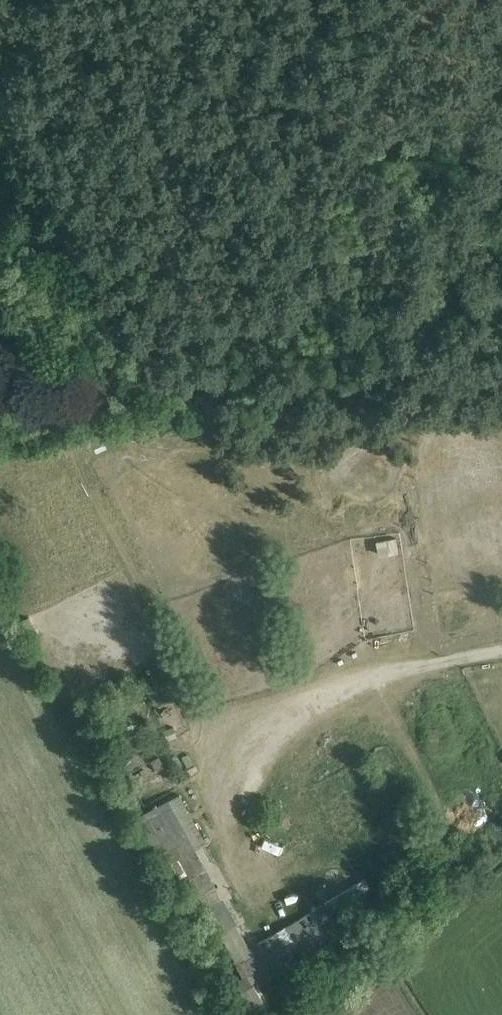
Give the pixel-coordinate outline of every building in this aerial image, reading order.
[(95,432),(80,438),(83,449),(100,443),(98,436),(97,437),(95,432)] [(18,626),(27,645),(39,639),(30,620),(18,626)] [(365,644),(380,641),(377,627),(362,629),(365,644)] [(160,760),(145,762),(148,786),(164,784),(160,760)] [(259,990),(342,940),(322,908),(249,952),(195,853),(207,847),(180,797),(132,823),(155,864),(166,858),(179,882),(187,878),(235,969),(224,976),(246,1014),(274,1014),(259,990)] [(318,905),(348,887),(341,875),(311,894),(318,905)] [(329,915),(371,890),(366,882),(325,907),(329,915)]
